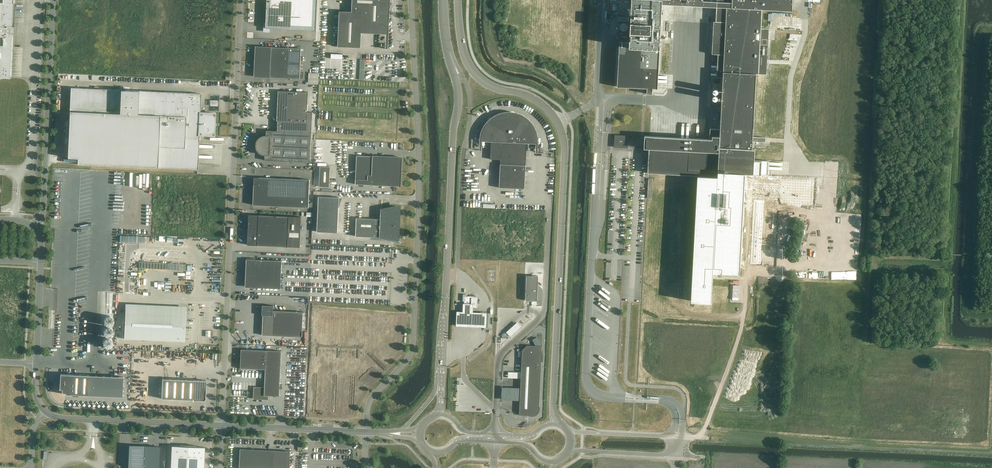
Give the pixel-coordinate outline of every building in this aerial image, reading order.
[(9,78),(11,34),(14,34),(14,26),(12,26),(13,0),(0,0),(0,77),(9,78)] [(266,28),(316,30),(317,0),(266,0),(266,6),(267,6),(266,28)] [(338,47),(361,48),(362,28),(381,29),(383,28),(384,28),(385,27),(386,26),(387,25),(387,23),(388,0),(352,0),(352,12),(339,11),(338,47)] [(769,29),(761,28),(762,9),(792,11),(792,0),(717,0),(717,1),(714,1),(703,0),(631,0),(629,42),(619,42),(617,87),(647,88),(646,94),(652,94),(653,89),(658,89),(662,4),(689,5),(713,7),(714,7),(716,7),(716,22),(726,22),(724,54),(718,54),(717,65),(723,65),(720,129),(710,128),(709,139),(650,136),(644,136),(644,148),(649,148),(648,173),(697,176),(691,301),(711,302),(713,272),(740,273),(745,174),(753,174),(755,149),(752,149),(752,141),(765,142),(765,137),(753,137),(756,74),(758,74),(766,75),(769,29)] [(620,9),(628,9),(628,0),(620,0),(620,9)] [(301,49),(256,46),(254,77),(270,77),(300,79),(301,49)] [(308,83),(319,83),(319,71),(308,71),(308,83)] [(134,88),(134,80),(124,80),(124,84),(127,84),(127,88),(134,88)] [(71,88),(67,158),(77,158),(77,164),(198,170),(199,135),(214,135),(215,126),(217,126),(217,127),(218,122),(217,122),(217,123),(215,123),(215,113),(200,113),(201,94),(71,88)] [(308,92),(278,91),(277,121),(307,122),(308,92)] [(482,135),(481,140),(491,140),(490,159),(500,160),(499,188),(525,189),(527,142),(536,142),(537,142),(536,137),(535,132),(534,128),(531,124),(528,120),(524,117),(520,115),(515,114),(510,113),(505,113),(501,114),(496,116),(492,119),(491,118),(488,121),(489,122),(486,126),(483,130),(482,135)] [(256,147),(257,148),(257,149),(258,150),(258,151),(259,152),(260,153),(261,153),(262,154),(263,154),(264,154),(264,155),(265,155),(265,160),(310,162),(311,132),(266,130),(266,136),(265,136),(264,136),(263,136),(262,137),(261,137),(260,138),(259,138),(259,139),(258,140),(257,141),(257,142),(257,143),(256,143),(256,144),(256,145),(256,146),(256,147)] [(626,146),(626,137),(616,137),(616,145),(626,146)] [(373,155),(373,156),(357,156),(355,184),(395,186),(401,186),(402,157),(378,156),(373,155)] [(329,187),(330,167),(320,166),(319,186),(329,187)] [(308,207),(310,180),(254,177),(253,205),(308,207)] [(339,197),(319,196),(317,232),(337,233),(339,197)] [(381,219),(356,218),(356,236),(397,238),(398,207),(382,209),(381,219)] [(249,214),(247,245),(258,245),(300,247),(301,217),(249,214)] [(256,288),(280,289),(282,261),(256,260),(256,258),(247,258),(246,273),(251,274),(250,287),(256,288)] [(526,275),(525,300),(537,301),(538,276),(526,275)] [(308,303),(308,294),(292,294),(292,302),(308,303)] [(477,299),(477,297),(465,296),(464,304),(464,306),(477,307),(477,299)] [(461,312),(457,311),(457,326),(460,326),(482,328),(487,328),(488,313),(483,313),(474,313),(474,304),(464,304),(464,312),(461,312)] [(302,337),(303,312),(273,311),(273,306),(262,305),(262,315),(263,315),(262,335),(302,337)] [(186,311),(125,309),(124,339),(184,342),(186,311)] [(104,320),(103,321),(104,322),(104,323),(105,324),(106,325),(107,325),(108,326),(109,325),(110,325),(111,325),(112,324),(113,323),(113,322),(113,321),(113,320),(113,319),(113,318),(112,317),(111,317),(111,316),(110,316),(109,316),(108,316),(107,316),(106,316),(105,317),(104,318),(104,319),(104,320)] [(103,331),(103,332),(103,333),(104,334),(104,335),(105,336),(106,336),(107,336),(108,337),(109,336),(110,336),(111,336),(112,335),(112,334),(113,333),(113,332),(113,331),(113,330),(112,329),(112,328),(111,328),(110,327),(109,327),(108,327),(107,327),(106,327),(105,328),(104,328),(104,329),(103,330),(103,331)] [(103,342),(102,343),(103,344),(103,345),(104,346),(105,347),(106,347),(107,347),(107,348),(108,347),(109,347),(110,347),(111,346),(112,345),(112,344),(112,343),(112,342),(112,341),(112,340),(111,339),(110,338),(109,338),(108,338),(107,338),(106,338),(105,338),(104,339),(103,340),(103,341),(103,342)] [(522,350),(519,415),(532,416),(533,416),(534,415),(536,415),(537,414),(538,413),(538,412),(539,410),(539,409),(541,361),(542,361),(543,355),(542,355),(542,346),(539,346),(527,345),(525,347),(522,350)] [(240,368),(265,369),(266,350),(241,349),(240,368)] [(266,350),(265,369),(265,387),(254,387),(253,395),(254,395),(253,399),(268,399),(269,396),(279,396),(281,351),(266,350)] [(60,383),(59,389),(62,389),(62,391),(62,392),(63,393),(65,393),(65,394),(70,395),(70,394),(122,397),(123,377),(60,374),(60,383)] [(162,379),(161,399),(195,400),(203,401),(203,400),(204,401),(205,399),(205,398),(206,390),(206,381),(162,379)] [(144,456),(144,446),(129,445),(129,455),(144,456)] [(143,466),(143,467),(158,467),(160,447),(144,446),(144,456),(143,466)] [(171,446),(170,467),(203,467),(204,447),(171,446)] [(290,451),(240,449),(239,467),(290,467),(290,451)] [(129,455),(128,465),(143,466),(144,456),(129,455)]
